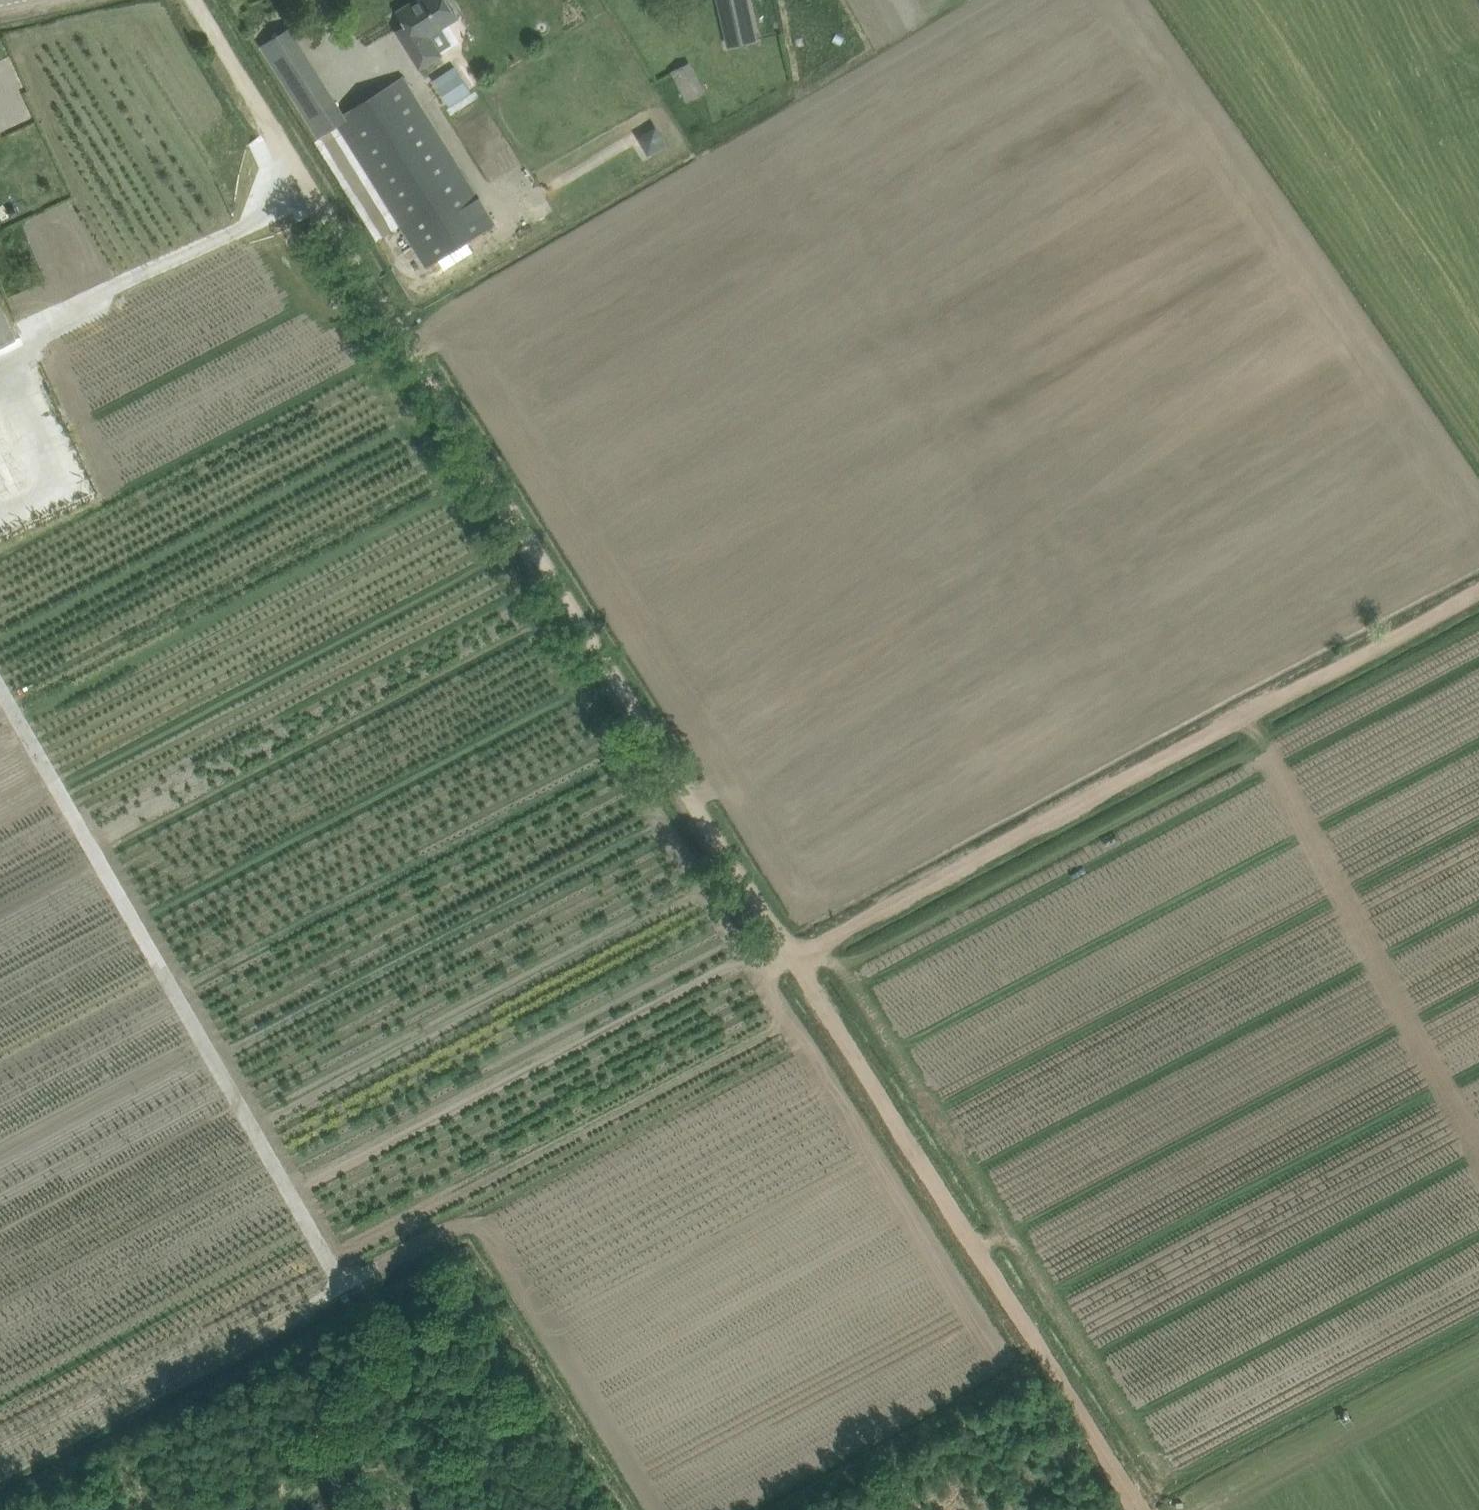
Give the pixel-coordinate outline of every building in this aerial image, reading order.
[(421,67),(441,54),(439,51),(429,34),(443,25),(458,16),(448,0),(419,0),(400,12),(413,34),(404,40),(421,67)] [(758,42),(749,0),(719,0),(729,48),(758,42)] [(454,42),(443,25),(429,34),(439,51),(454,42)] [(289,29),(262,46),(279,71),(289,87),(316,70),(306,54),(289,29)] [(692,63),(673,73),(681,89),(686,87),(687,87),(700,80),(698,75),(695,70),(692,63)] [(433,79),(437,87),(459,72),(454,66),(433,79)] [(316,70),(289,87),(319,137),(337,125),(334,121),(343,116),(316,70)] [(459,72),(437,87),(450,106),(472,92),(459,72)] [(426,267),(495,225),(404,78),(343,116),(334,121),(337,125),(426,267)] [(657,129),(641,138),(650,153),(666,144),(657,129)] [(15,340),(0,307),(0,346),(15,340)]
